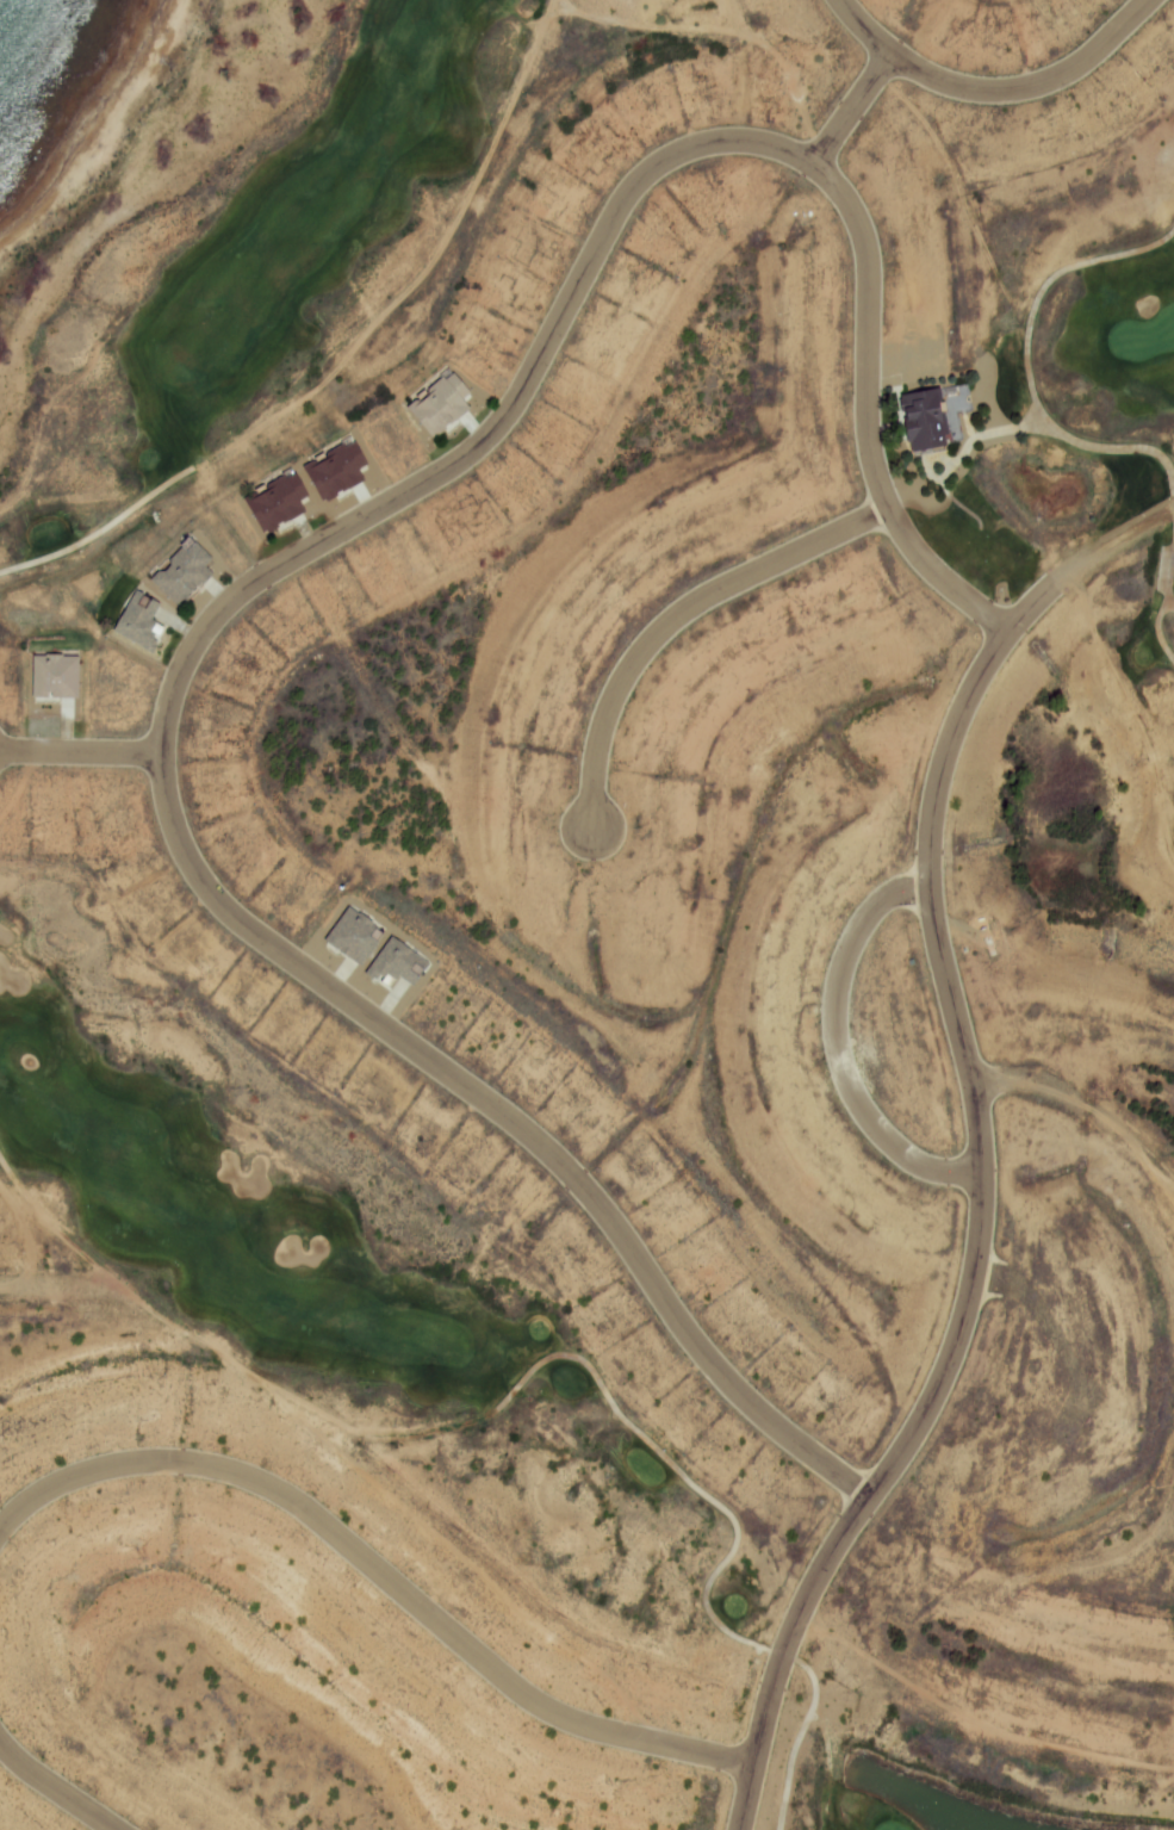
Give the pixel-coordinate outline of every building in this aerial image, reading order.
[(464,395),(444,370),(398,405),(425,440),(465,410),(458,400),(464,395)] [(936,388),(894,394),(903,453),(945,447),(936,388)] [(361,482),(355,470),(361,467),(349,440),(298,465),(316,503),(361,482)] [(256,535),(304,511),(286,474),(238,497),(256,535)] [(146,579),(176,608),(208,574),(201,567),(208,560),(185,538),(146,579)] [(147,621),(156,603),(128,590),(108,633),(149,651),(160,627),(147,621)] [(29,655),(29,699),(74,699),(74,655),(29,655)] [(358,967),(375,942),(366,937),(373,927),(344,907),(320,942),(358,967)] [(425,962),(386,938),(364,973),(388,988),(394,979),(410,988),(425,962)]
